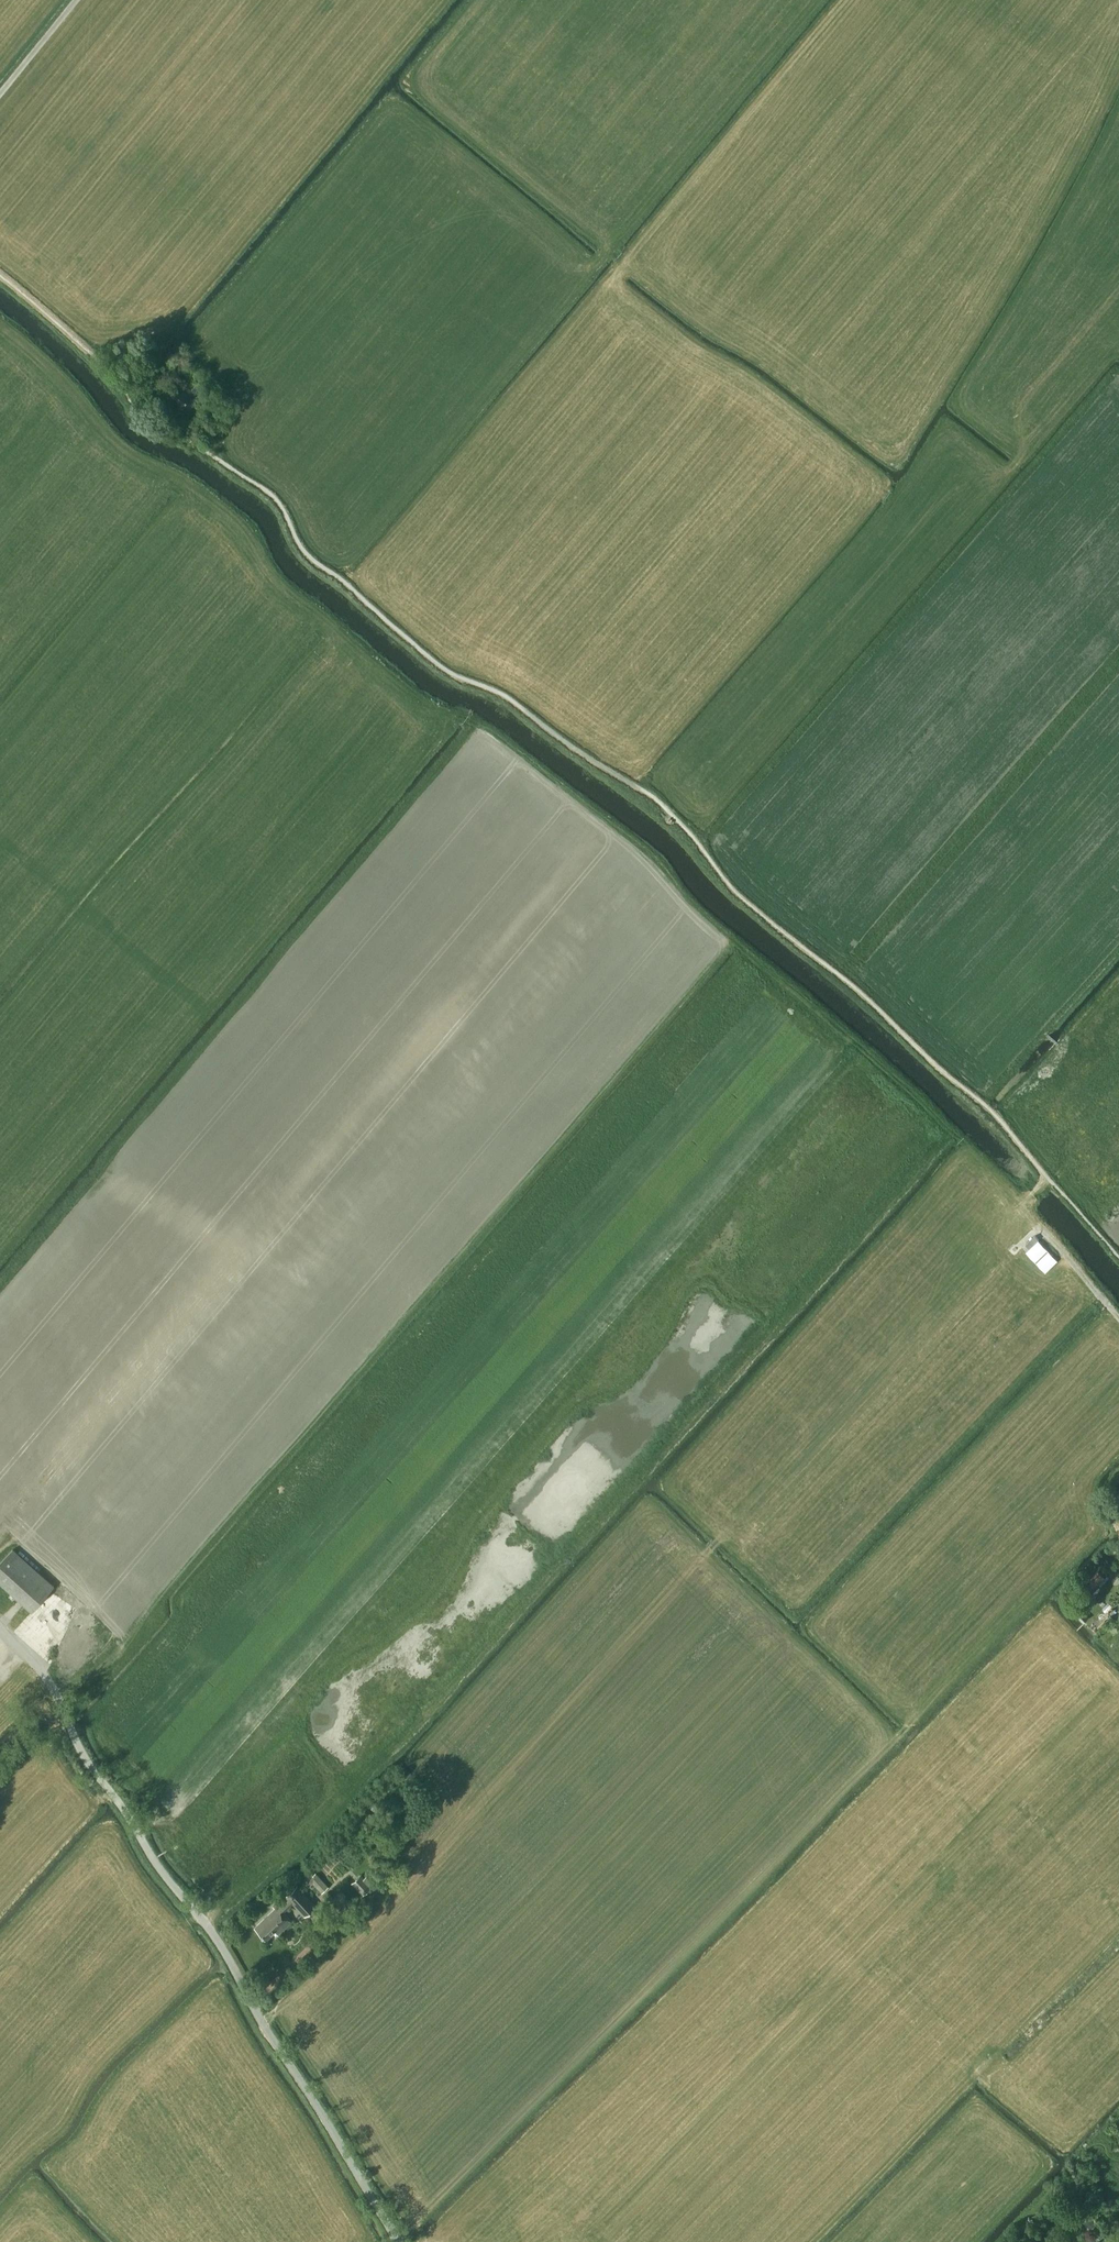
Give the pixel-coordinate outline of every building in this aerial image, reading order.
[(1050,1255),(1037,1241),(1030,1248),(1043,1262),(1050,1255)] [(0,1562),(0,1584),(30,1611),(52,1587),(11,1550),(0,1562)] [(1089,1583),(1095,1588),(1104,1578),(1099,1573),(1089,1583)] [(1091,1594),(1086,1599),(1092,1604),(1097,1600),(1091,1594)] [(52,1654),(64,1646),(61,1641),(48,1649),(52,1654)] [(322,1891),(329,1884),(315,1869),(303,1880),(311,1888),(315,1884),(322,1891)] [(366,1876),(355,1887),(362,1895),(374,1884),(366,1876)] [(292,1921),(284,1912),(293,1903),(305,1915),(317,1903),(299,1884),(287,1895),(288,1897),(256,1927),(267,1940),(276,1931),(278,1934),(292,1921)] [(1084,2222),(1091,2229),(1096,2224),(1088,2217),(1084,2222)]
